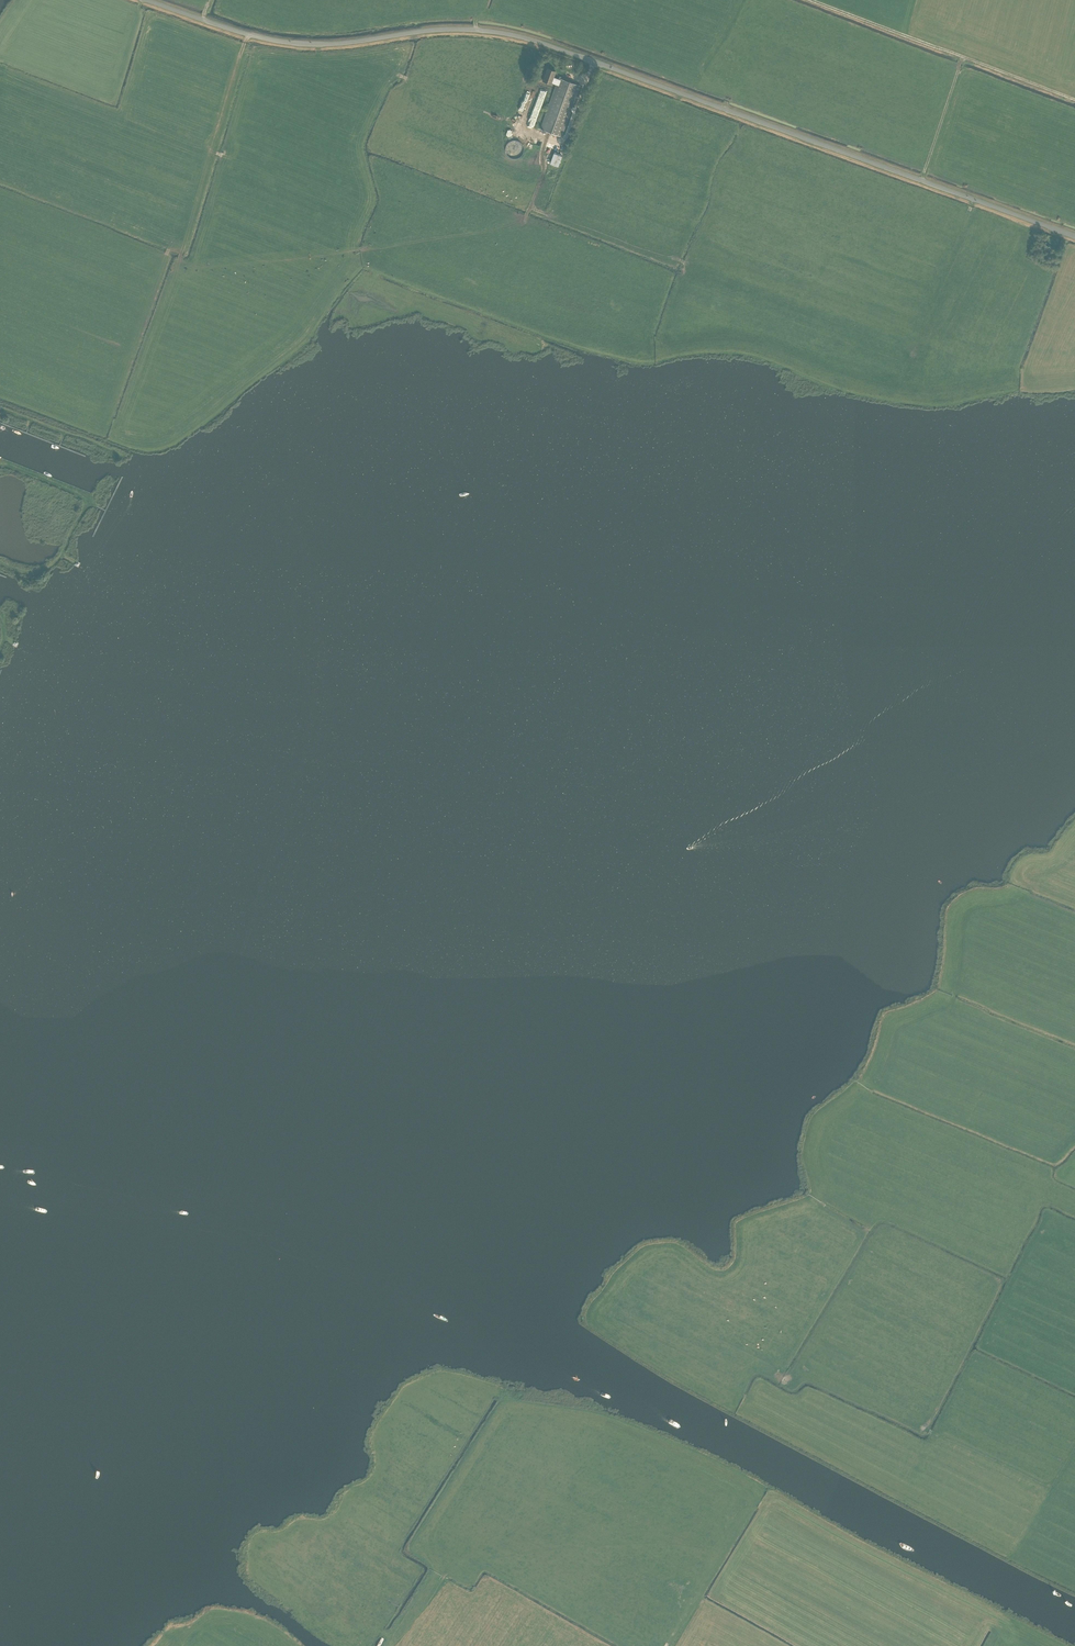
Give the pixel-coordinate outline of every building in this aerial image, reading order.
[(541,130),(561,137),(579,86),(559,78),(558,79),(553,78),(555,72),(547,69),(543,81),(551,84),(551,83),(556,85),(541,130)] [(513,142),(508,153),(520,158),(525,146),(513,142)] [(1042,251),(1050,254),(1052,248),(1044,245),(1042,251)]
